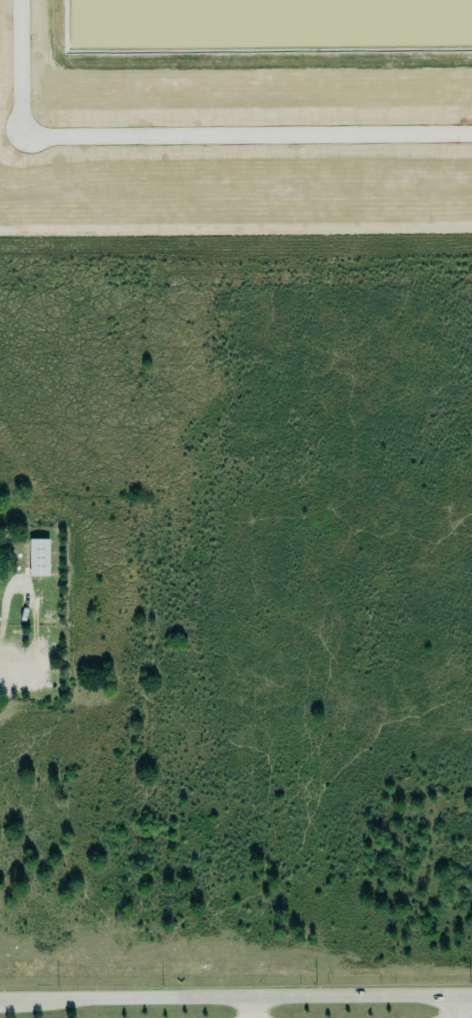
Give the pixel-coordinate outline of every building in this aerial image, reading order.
[(49,539),(29,539),(29,576),(48,576),(49,539)]
